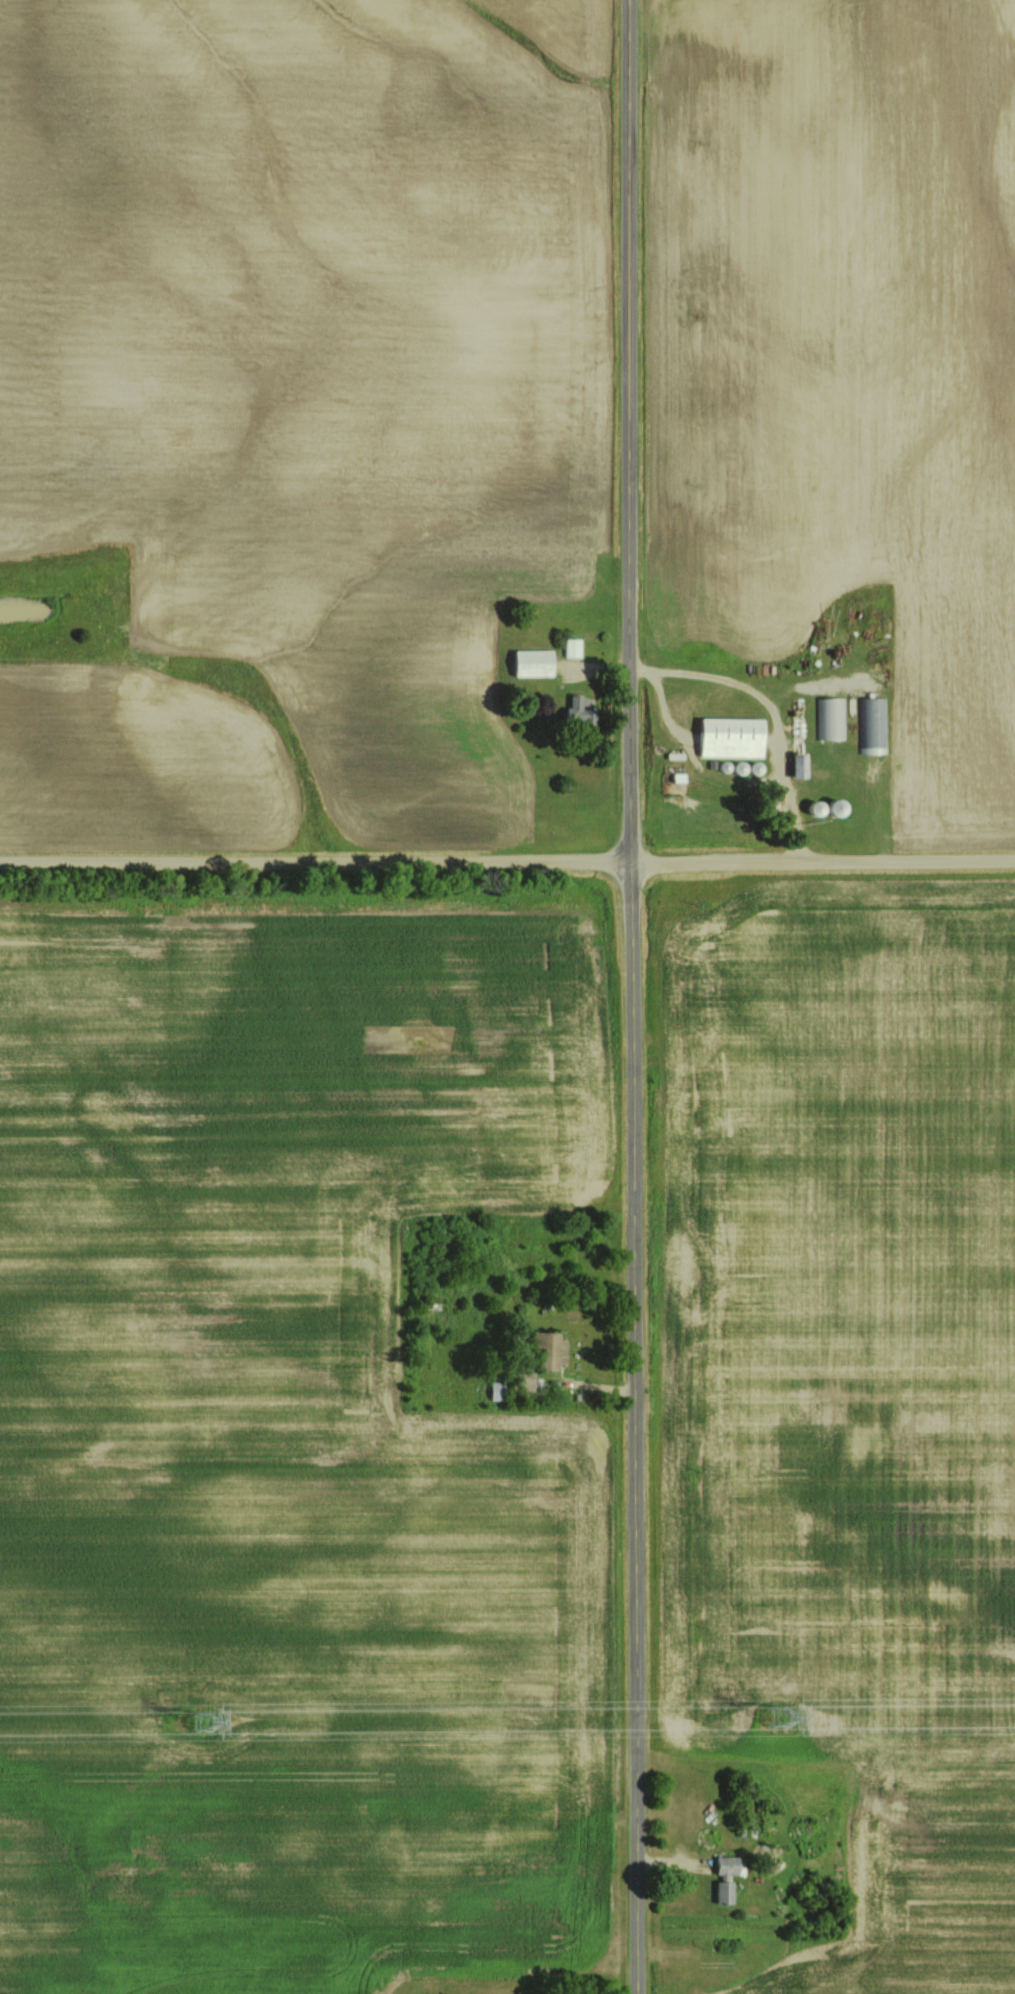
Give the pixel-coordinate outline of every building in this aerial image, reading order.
[(581,639),(566,638),(566,657),(581,657),(581,639)] [(559,660),(553,660),(553,649),(515,650),(516,676),(559,675),(559,660)] [(588,721),(592,708),(582,705),(584,698),(568,693),(562,712),(588,721)] [(843,698),(817,698),(818,725),(821,725),(821,738),(844,738),(843,698)] [(702,756),(765,757),(766,720),(703,718),(702,756)] [(566,1339),(559,1339),(559,1331),(534,1331),(534,1347),(543,1347),(543,1367),(566,1367),(566,1339)] [(491,1399),(504,1399),(504,1381),(491,1381),(491,1399)]
